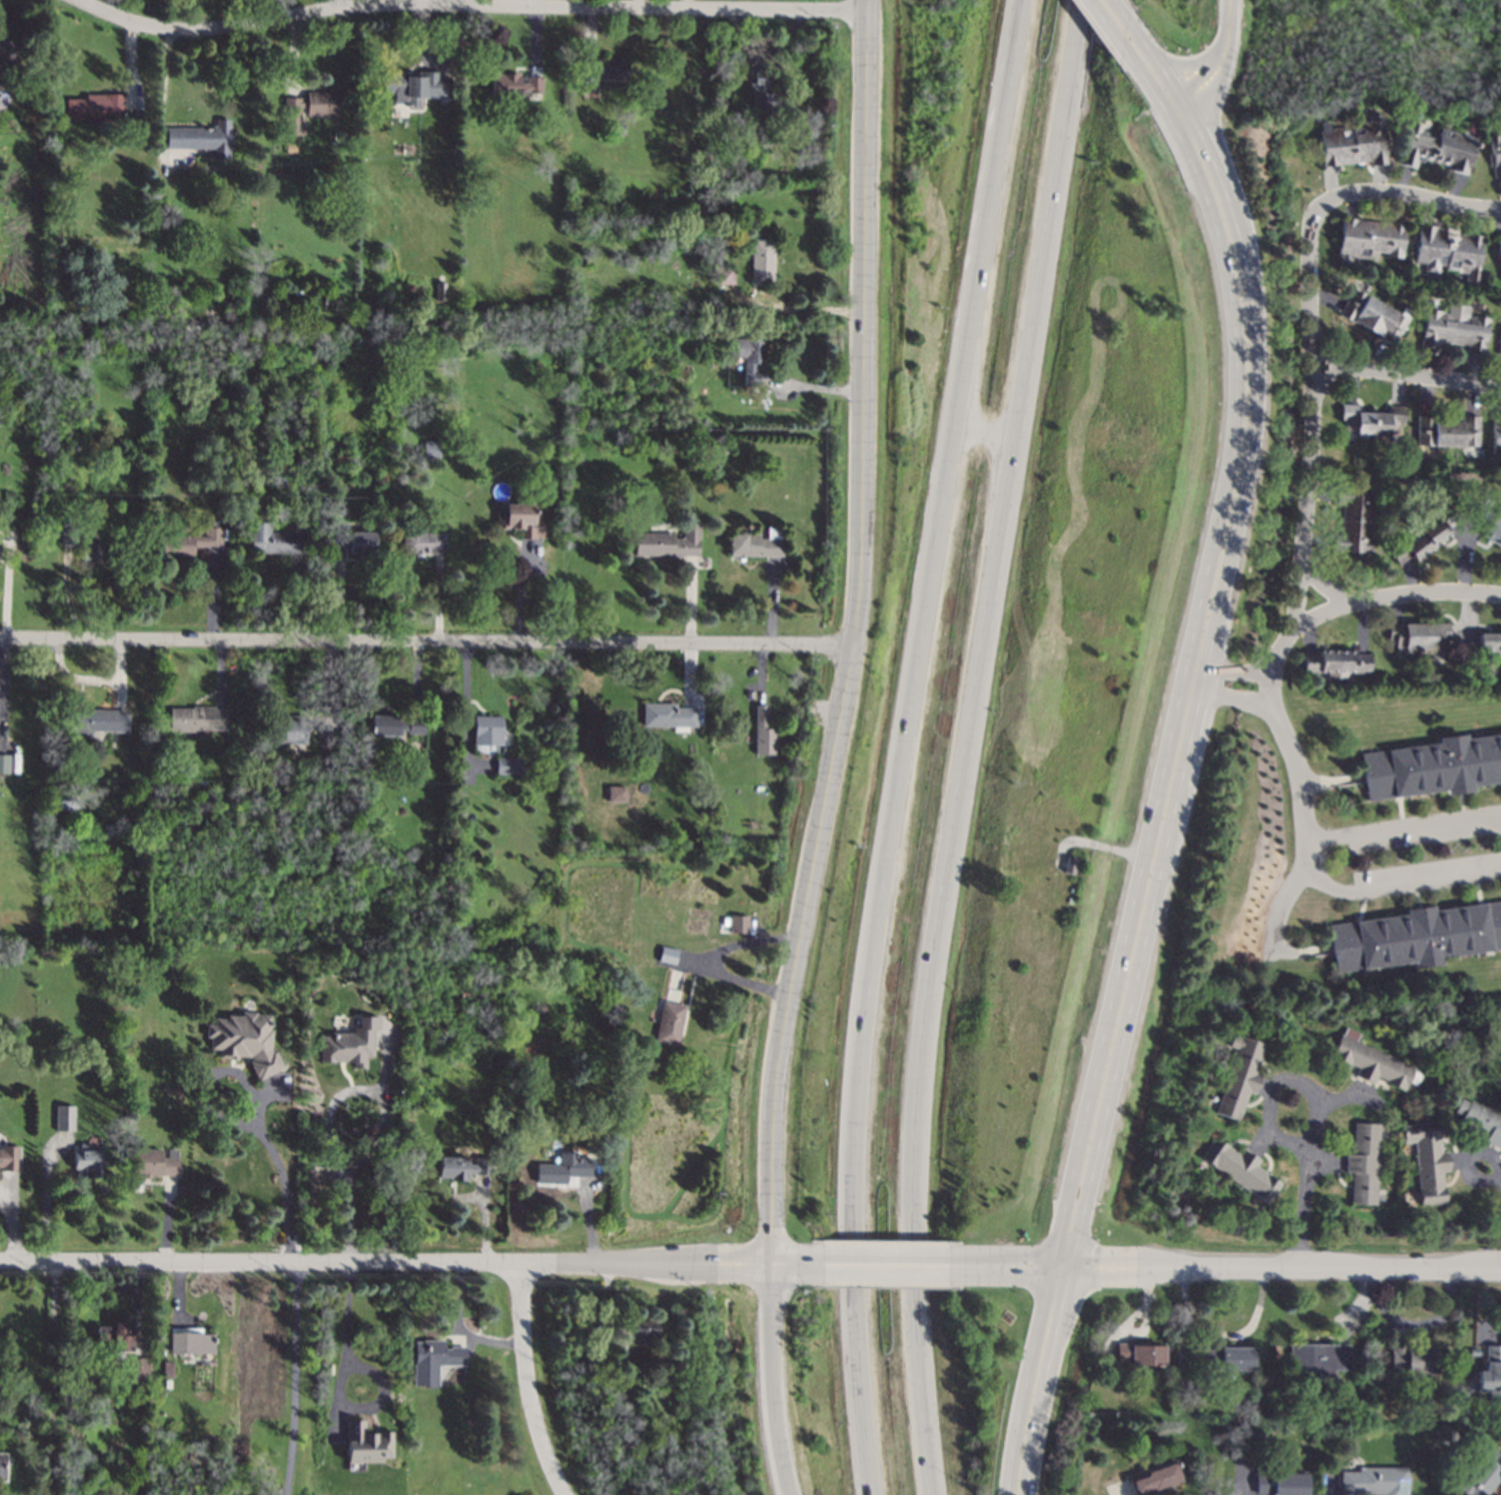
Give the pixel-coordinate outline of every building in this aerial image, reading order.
[(14,88),(14,39),(0,39),(0,88),(14,88)] [(626,58),(583,58),(582,77),(626,78),(626,58)] [(753,82),(748,82),(747,94),(752,94),(752,112),(772,112),(773,69),(754,69),(753,82)] [(449,97),(449,76),(439,76),(439,71),(417,71),(417,74),(383,74),(383,92),(393,92),(393,102),(407,102),(407,96),(449,97)] [(541,94),(541,76),(526,76),(526,82),(519,83),(519,73),(490,73),(491,95),(541,94)] [(335,92),(306,91),(305,115),(335,116),(335,92)] [(65,118),(122,119),(122,94),(84,93),(84,98),(65,98),(65,118)] [(300,107),(305,107),(305,97),(283,97),(283,134),(299,134),(300,107)] [(1321,165),(1369,161),(1369,165),(1384,163),(1379,113),(1366,114),(1367,124),(1327,128),(1327,121),(1317,122),(1321,165)] [(165,127),(165,148),(212,148),(212,157),(230,157),(230,119),(214,119),(214,127),(165,127)] [(1474,137),(1437,128),(1436,134),(1418,130),(1419,125),(1407,122),(1397,164),(1413,167),(1416,158),(1445,165),(1444,169),(1465,174),(1474,137)] [(1500,176),(1500,136),(1496,136),(1496,135),(1487,135),(1491,177),(1500,176)] [(1336,254),(1368,258),(1369,250),(1385,252),(1384,256),(1400,257),(1404,219),(1387,217),(1386,223),(1340,218),(1336,254)] [(1480,233),(1417,227),(1413,262),(1423,263),(1422,271),(1436,273),(1436,268),(1464,270),(1463,280),(1475,282),(1480,233)] [(750,284),(772,284),(773,239),(750,239),(750,284)] [(733,284),(733,266),(716,266),(716,283),(733,284)] [(1419,346),(1436,348),(1436,341),(1465,344),(1464,353),(1482,355),(1486,317),(1465,315),(1466,305),(1446,303),(1445,311),(1423,309),(1419,346)] [(763,339),(729,339),(729,356),(743,356),(743,382),(759,382),(759,365),(763,365),(763,339)] [(1403,406),(1387,406),(1387,413),(1355,412),(1355,404),(1339,404),(1339,422),(1343,422),(1342,430),(1354,430),(1354,435),(1396,436),(1396,423),(1402,423),(1403,406)] [(1477,415),(1459,415),(1459,419),(1415,418),(1415,445),(1476,446),(1477,415)] [(1500,453),(1500,415),(1490,415),(1490,453),(1500,453)] [(440,440),(423,441),(423,457),(441,457),(440,440)] [(1332,551),(1368,553),(1371,489),(1336,487),(1335,503),(1341,504),(1340,534),(1333,533),(1332,551)] [(542,515),(533,514),(533,504),(496,504),(496,527),(521,528),(521,538),(542,538),(542,515)] [(1500,546),(1500,518),(1500,507),(1498,505),(1494,513),(1487,509),(1482,517),(1488,520),(1480,534),(1500,546)] [(1451,537),(1441,520),(1388,550),(1396,564),(1411,555),(1413,559),(1451,537)] [(270,532),(270,521),(250,521),(250,552),(306,552),(306,523),(294,523),(294,532),(270,532)] [(634,533),(634,556),(698,556),(698,522),(683,522),(683,537),(673,537),(673,533),(634,533)] [(61,544),(76,543),(75,525),(61,525),(61,544)] [(226,526),(203,527),(203,534),(162,534),(162,555),(193,554),(193,545),(227,545),(226,526)] [(780,556),(780,526),(766,527),(766,534),(727,534),(727,556),(780,556)] [(375,553),(374,531),(349,532),(349,534),(332,534),(332,552),(347,552),(347,554),(375,553)] [(444,532),(403,531),(402,553),(444,554),(444,532)] [(104,542),(82,542),(81,562),(104,562),(104,542)] [(1447,621),(1386,623),(1387,639),(1393,639),(1394,649),(1402,649),(1403,654),(1432,653),(1432,648),(1448,647),(1447,621)] [(1477,655),(1500,655),(1500,632),(1477,631),(1477,655)] [(1325,682),(1345,682),(1345,673),(1369,672),(1368,653),(1354,654),(1354,649),(1317,650),(1317,653),(1302,653),(1302,672),(1325,672),(1325,682)] [(642,725),(696,727),(696,708),(675,707),(675,703),(642,702),(642,725)] [(753,754),(775,754),(776,728),(766,728),(766,705),(754,705),(753,754)] [(127,731),(128,710),(86,708),(86,706),(72,706),(71,735),(89,735),(89,730),(127,731)] [(169,730),(228,729),(227,706),(168,707),(169,730)] [(370,735),(398,735),(398,729),(407,730),(407,733),(423,734),(423,716),(370,715),(370,735)] [(501,715),(473,715),(473,751),(494,752),(494,745),(501,745),(501,715)] [(304,718),(273,718),(273,742),(304,743),(304,718)] [(1445,790),(1445,794),(1472,791),(1471,784),(1500,781),(1500,733),(1464,737),(1464,734),(1436,737),(1437,743),(1359,752),(1365,800),(1445,790)] [(8,754),(0,754),(0,773),(8,773),(8,754)] [(520,758),(496,757),(495,774),(519,774),(520,758)] [(625,801),(625,785),(606,786),(607,801),(625,801)] [(1062,871),(1071,874),(1075,858),(1066,856),(1062,871)] [(1331,971),(1411,962),(1412,967),(1438,964),(1438,956),(1500,949),(1500,901),(1431,908),(1430,905),(1403,908),(1404,915),(1326,923),(1331,971)] [(747,915),(728,915),(728,932),(746,933),(747,915)] [(674,964),(677,949),(660,946),(657,960),(674,964)] [(684,1004),(661,999),(653,1041),(675,1046),(684,1004)] [(269,1014),(240,1012),(239,1015),(229,1015),(221,1017),(214,1017),(213,1024),(205,1024),(205,1037),(209,1037),(208,1049),(218,1049),(218,1057),(233,1058),(239,1056),(249,1056),(249,1061),(256,1079),(282,1068),(276,1051),(269,1051),(270,1032),(268,1026),(269,1014)] [(319,1062),(352,1062),(352,1068),(364,1068),(365,1056),(371,1056),(371,1029),(377,1029),(377,1016),(358,1016),(357,1031),(333,1030),(333,1036),(320,1035),(319,1062)] [(1411,1065),(1353,1042),(1356,1033),(1340,1026),(1328,1057),(1355,1068),(1352,1075),(1371,1083),(1373,1078),(1402,1089),(1411,1065)] [(1213,1113),(1237,1120),(1245,1091),(1253,1093),(1258,1074),(1253,1073),(1262,1043),(1229,1034),(1226,1047),(1232,1048),(1213,1113)] [(1448,1120),(1484,1135),(1482,1142),(1499,1149),(1500,1143),(1500,1116),(1458,1097),(1448,1120)] [(74,1105),(55,1105),(55,1130),(73,1130),(74,1105)] [(1350,1172),(1350,1204),(1375,1204),(1377,1123),(1352,1122),(1351,1153),(1345,1153),(1345,1172),(1350,1172)] [(1414,1142),(1418,1205),(1444,1203),(1441,1171),(1447,1171),(1446,1151),(1438,1151),(1436,1122),(1400,1124),(1401,1143),(1414,1142)] [(1197,1160),(1268,1201),(1279,1181),(1254,1167),(1258,1159),(1240,1149),(1238,1153),(1210,1137),(1197,1160)] [(0,1146),(0,1170),(18,1170),(18,1146),(0,1146)] [(177,1175),(176,1148),(167,1148),(167,1156),(160,1156),(160,1149),(133,1149),(134,1176),(177,1175)] [(100,1176),(100,1150),(73,1150),(73,1170),(90,1170),(90,1176),(100,1176)] [(591,1176),(591,1157),(577,1157),(577,1153),(559,1152),(558,1163),(536,1163),(536,1183),(565,1183),(566,1176),(591,1176)] [(466,1179),(466,1173),(483,1174),(483,1157),(473,1157),(473,1163),(466,1163),(466,1156),(438,1156),(438,1178),(466,1179)] [(646,1320),(655,1320),(655,1338),(648,1338),(648,1345),(634,1345),(634,1338),(626,1338),(627,1320),(635,1320),(635,1316),(646,1317),(646,1320)] [(126,1323),(131,1323),(132,1351),(111,1352),(111,1342),(96,1342),(96,1327),(112,1326),(112,1322),(126,1321),(126,1323)] [(201,1334),(213,1334),(213,1354),(168,1354),(168,1332),(169,1332),(169,1328),(201,1328),(201,1334)] [(444,1349),(450,1349),(450,1347),(465,1347),(465,1366),(438,1366),(438,1386),(413,1386),(414,1342),(422,1342),(422,1340),(444,1341),(444,1349)] [(1132,1343),(1132,1344),(1165,1345),(1164,1365),(1131,1364),(1131,1362),(1117,1361),(1117,1342),(1132,1343)] [(1349,1370),(1334,1370),(1334,1379),(1310,1378),(1310,1371),(1309,1371),(1309,1368),(1290,1367),(1290,1343),(1350,1345),(1349,1370)] [(626,1360),(618,1360),(617,1345),(626,1344),(626,1360)] [(1223,1345),(1223,1347),(1254,1348),(1253,1370),(1208,1369),(1208,1363),(1204,1363),(1204,1344),(1223,1345)] [(1486,1345),(1500,1345),(1500,1402),(1490,1402),(1490,1391),(1478,1390),(1477,1370),(1486,1370),(1486,1345)] [(1410,1346),(1410,1349),(1439,1351),(1438,1372),(1415,1371),(1414,1374),(1390,1374),(1390,1346),(1410,1346)] [(146,1381),(138,1381),(138,1374),(129,1374),(129,1357),(145,1356),(146,1381)] [(172,1378),(162,1378),(162,1362),(172,1362),(172,1378)] [(623,1394),(622,1407),(613,1406),(614,1394),(623,1394)] [(364,1431),(391,1430),(392,1457),(380,1457),(380,1461),(346,1461),(346,1419),(364,1419),(364,1431)] [(651,1428),(644,1430),(642,1423),(650,1421),(651,1428)] [(1500,1474),(1485,1494),(1472,1494),(1471,1494),(1470,1494),(1462,1494),(1457,1491),(1484,1456),(1490,1460),(1498,1449),(1500,1451),(1500,1474)] [(1150,1490),(1137,1494),(1134,1494),(1129,1480),(1144,1474),(1143,1470),(1176,1459),(1184,1481),(1151,1493),(1150,1490)] [(1361,1494),(1340,1494),(1340,1471),(1358,1471),(1358,1467),(1408,1467),(1408,1494),(1382,1494),(1361,1494)] [(1307,1473),(1307,1494),(1273,1494),(1256,1494),(1257,1473),(1266,1473),(1266,1468),(1286,1468),(1286,1472),(1307,1473)]
